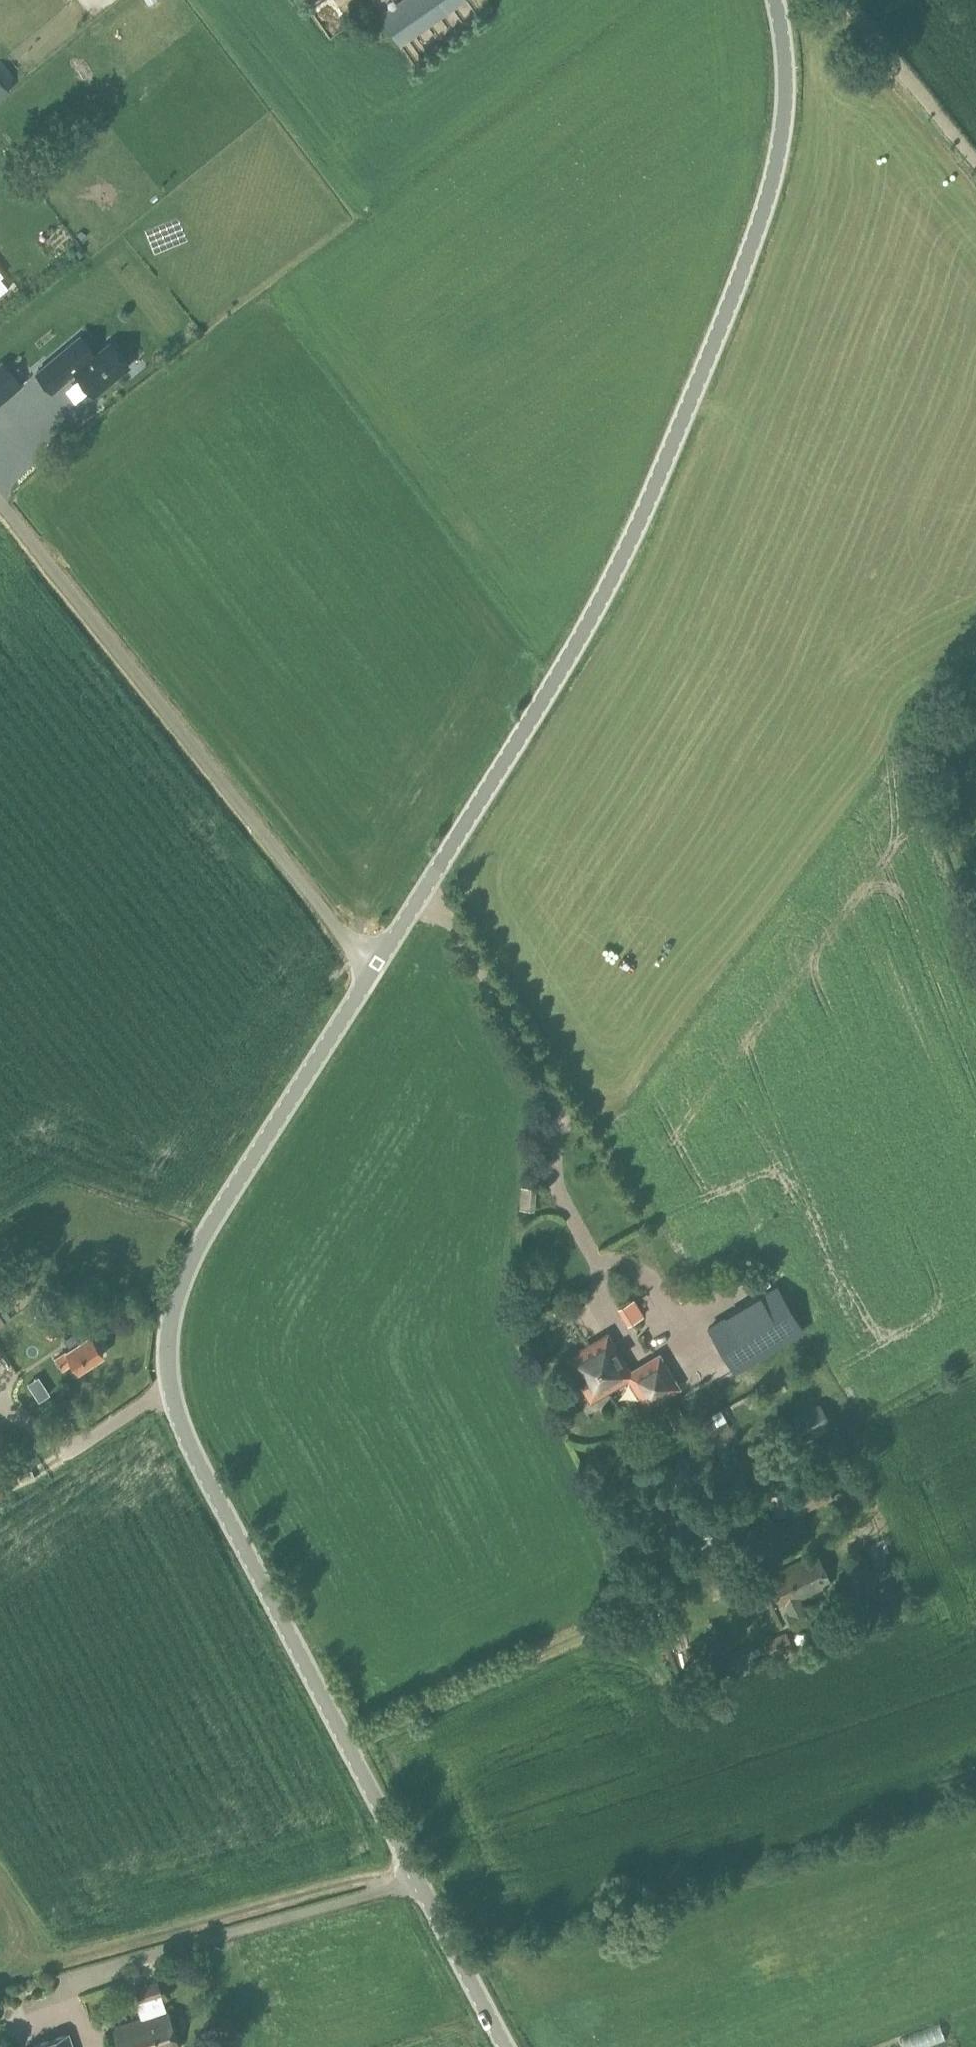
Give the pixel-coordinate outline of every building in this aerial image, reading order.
[(382,17),(401,44),(464,0),(402,0),(380,15),(382,17)] [(844,55),(851,65),(860,57),(854,48),(844,55)] [(10,90),(0,78),(0,98),(10,90)] [(0,277),(0,295),(9,288),(0,277)] [(97,353),(82,335),(38,371),(53,389),(77,370),(96,394),(130,365),(111,342),(97,353)] [(22,385),(2,360),(0,362),(0,403),(22,385)] [(734,1370),(804,1329),(778,1286),(761,1296),(760,1296),(725,1316),(726,1317),(708,1328),(734,1370)] [(622,1326),(637,1315),(626,1299),(610,1310),(622,1326)] [(562,1358),(589,1402),(626,1379),(645,1410),(681,1387),(659,1351),(630,1368),(607,1330),(562,1358)] [(79,1371),(104,1354),(91,1335),(57,1358),(63,1368),(73,1361),(79,1371)] [(795,1447),(830,1425),(819,1406),(785,1427),(795,1447)] [(800,1512),(833,1498),(821,1474),(791,1488),(795,1498),(786,1500),(783,1492),(765,1500),(775,1520),(792,1513),(791,1511),(798,1508),(800,1512)] [(663,1568),(671,1565),(664,1546),(657,1549),(663,1568)] [(793,1625),(809,1617),(802,1598),(832,1583),(817,1553),(769,1577),(793,1625)] [(768,1639),(775,1654),(795,1644),(789,1631),(768,1639)] [(161,1995),(162,1995),(158,1981),(134,1989),(139,2002),(136,2003),(142,2018),(114,2028),(120,2046),(180,2046),(167,2010),(166,2010),(161,1995)] [(69,2034),(31,2046),(73,2046),(69,2034)]
